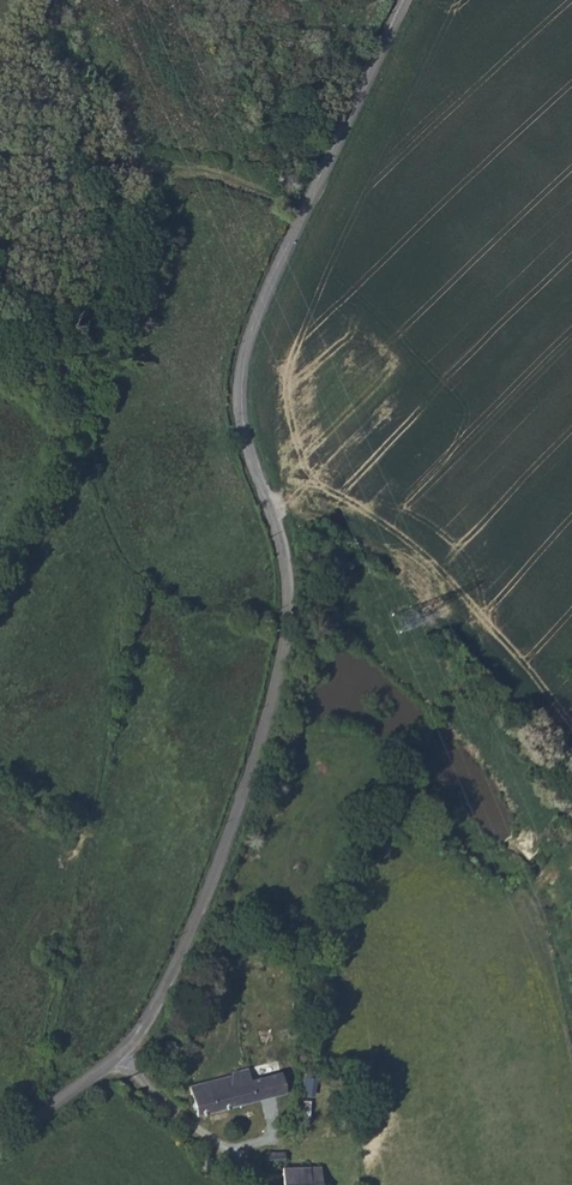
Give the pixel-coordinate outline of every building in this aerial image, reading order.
[(248,1068),(232,1072),(231,1075),(238,1105),(264,1098),(258,1078),(250,1080),(248,1068)] [(286,1093),(281,1072),(258,1078),(264,1098),(286,1093)] [(231,1075),(201,1082),(203,1091),(213,1089),(218,1110),(238,1105),(231,1075)] [(197,1116),(218,1110),(213,1089),(203,1091),(201,1082),(189,1085),(197,1116)] [(311,1101),(298,1099),(295,1119),(308,1121),(311,1101)] [(285,1151),(265,1152),(265,1163),(286,1163),(285,1151)] [(282,1184),(321,1184),(321,1166),(282,1167),(282,1184)]
